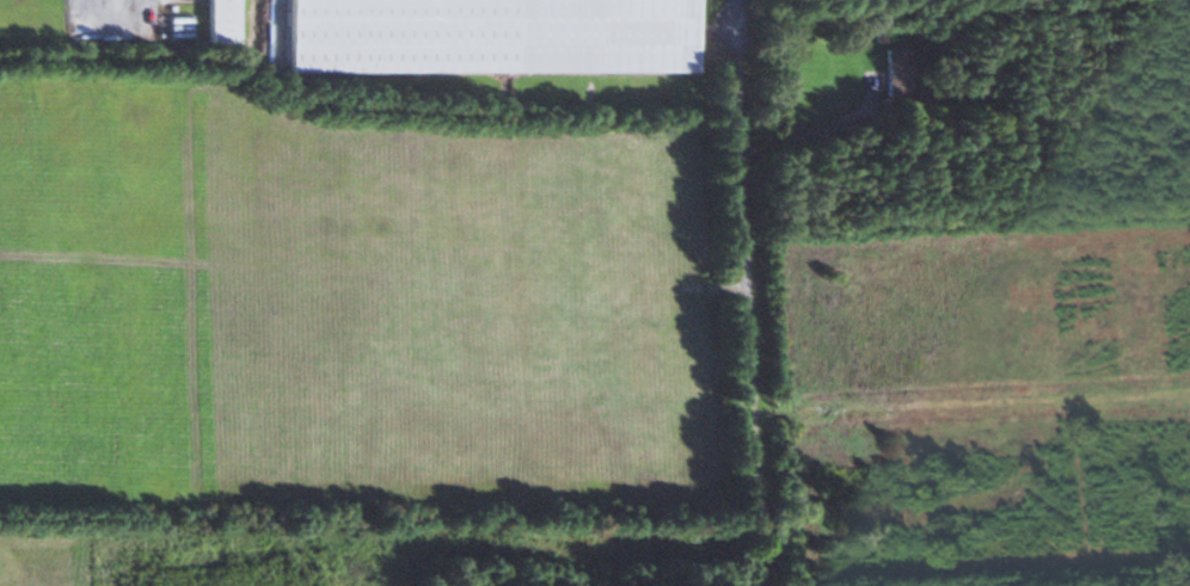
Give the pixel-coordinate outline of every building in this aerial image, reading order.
[(204,42),(235,42),(235,0),(204,0),(204,42)] [(692,0),(286,0),(286,72),(693,71),(692,0)] [(906,95),(906,48),(883,48),(883,95),(906,95)]
